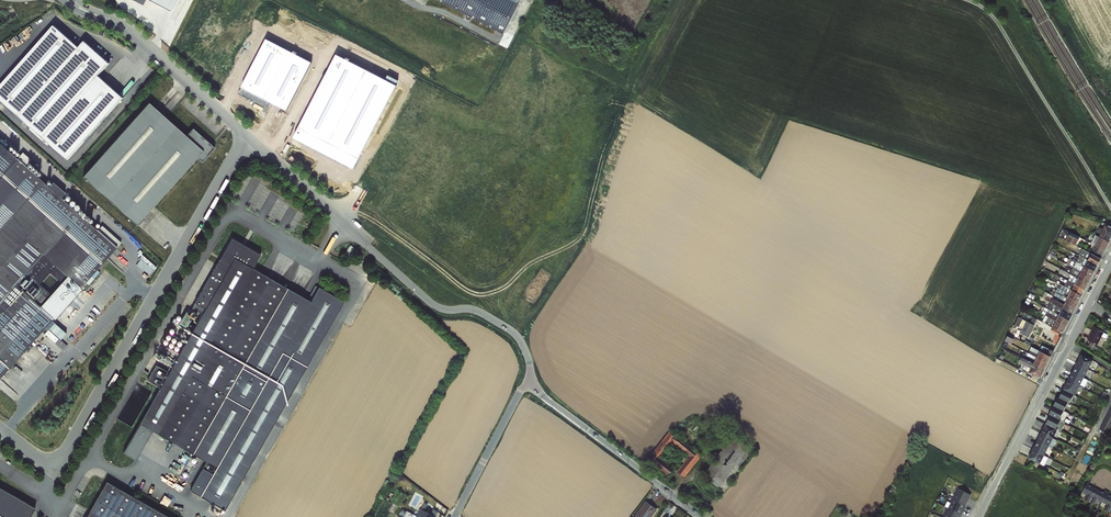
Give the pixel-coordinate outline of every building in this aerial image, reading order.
[(175,11),(179,0),(151,0),(175,11)] [(522,0),(436,0),(505,34),(522,0)] [(0,88),(0,99),(69,162),(129,97),(104,74),(112,64),(88,42),(81,49),(56,27),(0,88)] [(151,100),(85,175),(138,222),(196,156),(202,161),(218,144),(196,124),(188,133),(151,100)] [(119,245),(0,137),(0,381),(119,245)] [(1110,245),(1110,225),(1104,222),(1100,234),(1096,233),(1093,243),(1103,247),(1100,254),(1107,256),(1110,245)] [(1071,233),(1069,240),(1079,244),(1082,237),(1071,233)] [(227,513),(347,298),(319,283),(310,298),(253,266),(261,252),(232,236),(194,303),(205,309),(170,370),(158,364),(150,379),(161,385),(123,453),(137,461),(153,432),(205,461),(188,492),(227,513)] [(1043,321),(1067,332),(1104,257),(1094,252),(1078,284),(1069,279),(1066,285),(1061,283),(1055,295),(1046,291),(1043,297),(1055,303),(1054,305),(1049,303),(1044,313),(1047,314),(1043,321)] [(1072,258),(1069,264),(1085,271),(1090,259),(1087,258),(1084,264),(1072,258)] [(1020,316),(1016,324),(1023,328),(1021,333),(1030,337),(1036,324),(1020,316)] [(56,337),(61,330),(53,323),(46,333),(56,341),(58,339),(56,337)] [(1103,332),(1094,327),(1087,339),(1097,344),(1103,332)] [(1077,362),(1088,369),(1092,360),(1081,354),(1077,362)] [(1072,371),(1084,377),(1088,369),(1077,362),(1072,371)] [(1068,380),(1079,385),(1084,377),(1072,371),(1068,380)] [(1063,389),(1073,394),(1075,395),(1079,385),(1068,380),(1063,389)] [(1059,397),(1068,402),(1069,403),(1073,394),(1063,389),(1059,397)] [(1054,405),(1064,410),(1068,402),(1059,397),(1058,397),(1054,405)] [(1050,412),(1064,420),(1068,413),(1064,410),(1054,405),(1050,412)] [(1110,428),(1110,408),(1101,429),(1109,433),(1110,428)] [(1056,426),(1057,429),(1060,430),(1064,423),(1063,422),(1064,420),(1050,412),(1049,414),(1050,415),(1046,421),(1056,426)] [(1056,426),(1046,421),(1042,430),(1054,435),(1057,429),(1056,426)] [(1038,438),(1050,443),(1054,435),(1042,430),(1038,438)] [(669,431),(653,456),(670,466),(667,472),(672,475),(678,466),(664,458),(673,444),(689,453),(677,472),(687,478),(694,467),(703,452),(669,431)] [(1034,446),(1046,452),(1050,443),(1038,438),(1034,446)] [(741,445),(729,464),(732,466),(730,470),(739,475),(743,469),(738,466),(741,461),(744,463),(751,452),(741,445)] [(1046,452),(1034,446),(1028,458),(1040,463),(1046,452)] [(1089,502),(1096,489),(1089,486),(1090,484),(1087,482),(1082,492),(1087,495),(1084,500),(1089,502)] [(109,484),(89,516),(169,516),(109,484)] [(37,505),(0,485),(0,516),(30,516),(37,505)] [(966,505),(971,495),(958,489),(953,498),(966,505)] [(1096,489),(1089,502),(1094,505),(1097,500),(1102,503),(1107,491),(1105,490),(1103,493),(1096,489)] [(1102,503),(1106,505),(1104,509),(1109,512),(1110,509),(1110,497),(1108,495),(1110,492),(1107,491),(1102,503)] [(961,515),(966,505),(953,498),(948,508),(961,515)] [(635,516),(653,516),(659,508),(647,500),(635,516)] [(440,511),(434,508),(432,512),(426,509),(429,504),(425,502),(418,515),(415,513),(413,516),(437,516),(440,511)] [(961,515),(948,508),(943,516),(960,516),(961,515)]
